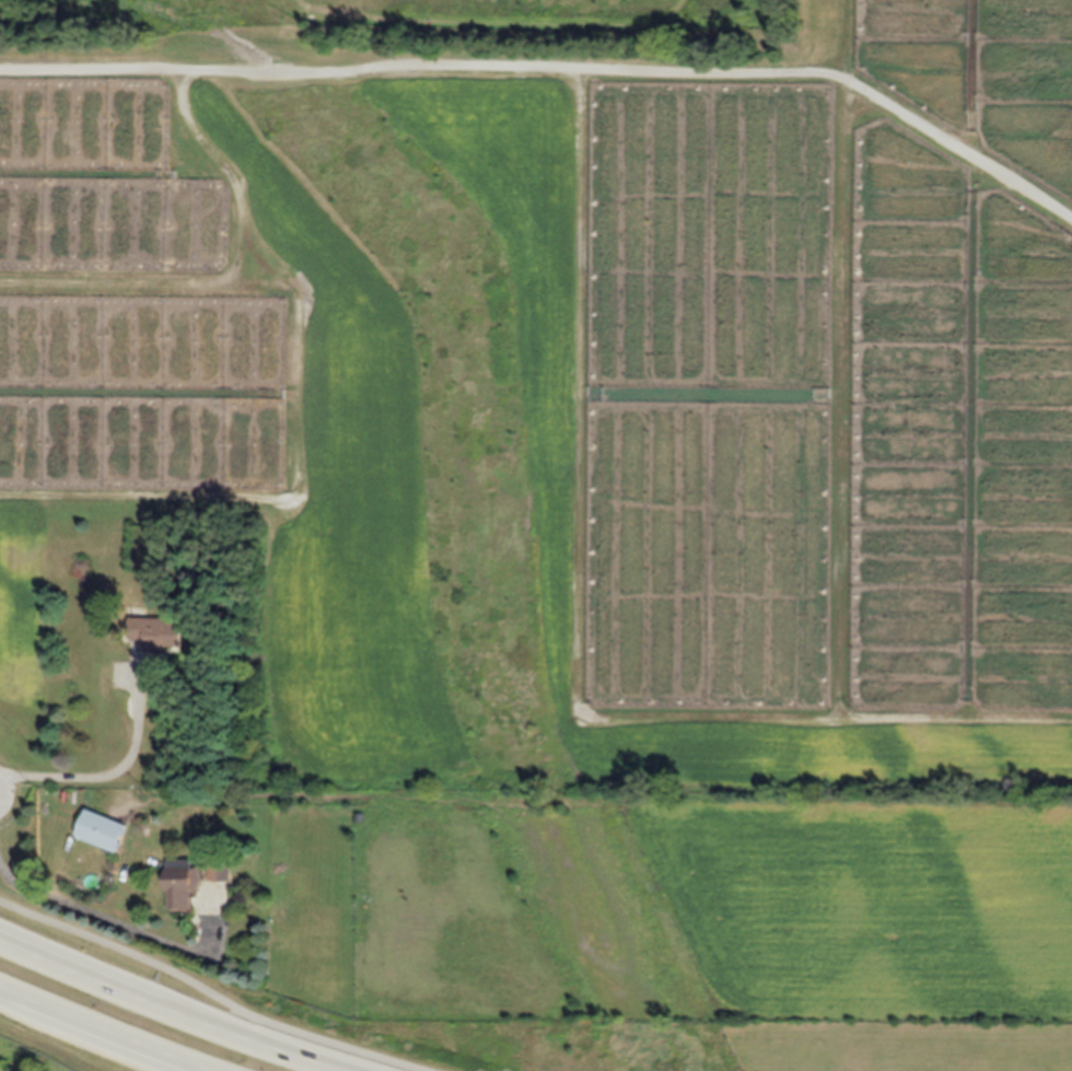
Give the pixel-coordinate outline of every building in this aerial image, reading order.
[(146,639),(146,648),(184,650),(185,619),(131,617),(130,638),(146,639)] [(76,835),(118,851),(129,824),(87,808),(76,835)] [(169,908),(195,908),(195,890),(203,890),(203,867),(196,867),(196,859),(169,859),(169,908)]
